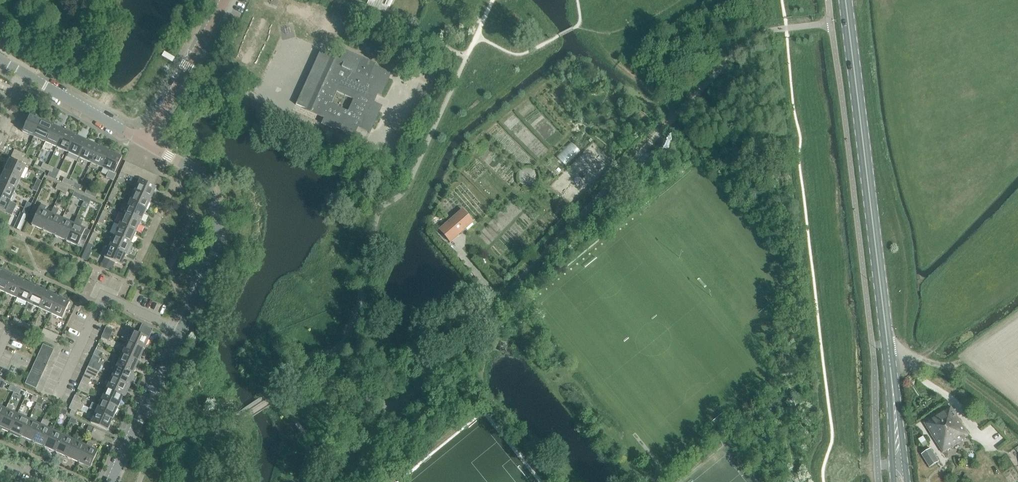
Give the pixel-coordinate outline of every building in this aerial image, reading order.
[(391,73),(374,65),(375,64),(344,50),(339,60),(320,51),(296,105),(311,112),(313,107),(326,113),(321,124),(335,130),(336,128),(354,136),(358,128),(370,133),(382,106),(370,100),(373,92),(381,96),(391,73)] [(160,57),(164,59),(171,63),(173,60),(174,58),(163,52),(160,57)] [(21,132),(33,137),(41,121),(29,116),(21,132)] [(33,137),(45,142),(52,126),(41,121),(33,137)] [(64,131),(52,126),(45,142),(56,148),(64,131)] [(56,148),(68,153),(75,136),(70,134),(71,132),(66,130),(65,132),(64,131),(56,148)] [(68,153),(79,158),(87,142),(75,136),(68,153)] [(79,158),(91,163),(98,147),(87,142),(79,158)] [(91,163),(102,168),(110,152),(98,147),(91,163)] [(10,157),(22,163),(24,158),(25,155),(14,149),(10,157)] [(115,172),(122,157),(110,152),(102,168),(108,171),(106,177),(113,180),(117,172),(115,172)] [(9,159),(4,171),(20,178),(25,166),(9,159)] [(125,162),(120,172),(126,174),(130,164),(125,162)] [(126,174),(131,177),(135,167),(130,164),(126,174)] [(141,169),(135,167),(131,177),(136,179),(141,169)] [(136,179),(138,180),(141,181),(146,172),(141,169),(136,179)] [(20,178),(4,171),(0,179),(0,183),(15,189),(20,178)] [(146,172),(141,181),(146,184),(151,174),(146,172)] [(151,174),(146,184),(152,186),(156,176),(151,174)] [(133,191),(150,199),(155,188),(152,186),(146,184),(141,181),(138,180),(133,191)] [(15,189),(0,183),(0,197),(10,201),(15,189)] [(128,202),(145,210),(150,199),(133,191),(128,202)] [(72,196),(83,201),(85,197),(74,192),(72,196)] [(10,201),(0,197),(0,211),(5,212),(7,206),(12,209),(14,208),(15,205),(9,202),(10,201)] [(85,197),(83,201),(81,206),(87,208),(91,199),(85,197)] [(145,210),(128,202),(124,213),(140,221),(145,210)] [(31,224),(42,230),(49,214),(44,211),(46,206),(41,204),(38,209),(33,206),(30,215),(34,217),(31,224)] [(49,214),(42,230),(54,235),(61,219),(55,216),(58,209),(53,207),(50,214),(49,214)] [(462,209),(439,230),(449,242),(473,221),(462,209)] [(140,221),(124,213),(119,224),(135,232),(140,221)] [(76,218),(73,225),(73,224),(65,240),(77,246),(79,240),(85,243),(90,232),(79,228),(83,220),(76,218)] [(61,219),(54,235),(65,240),(73,224),(61,219)] [(17,220),(13,227),(19,230),(23,223),(17,220)] [(135,232),(119,224),(114,235),(130,243),(135,232)] [(114,235),(109,247),(125,254),(127,255),(130,248),(128,247),(130,243),(114,235)] [(120,265),(125,254),(109,247),(104,258),(100,267),(110,272),(114,263),(120,265)] [(12,276),(13,274),(5,271),(4,273),(0,271),(0,291),(4,292),(12,276)] [(23,281),(12,276),(4,292),(16,298),(23,281)] [(16,298),(27,303),(35,287),(23,281),(16,298)] [(33,305),(39,308),(46,292),(35,287),(27,303),(25,308),(30,311),(33,305)] [(46,292),(39,308),(50,313),(58,297),(46,292)] [(69,302),(58,297),(50,313),(62,319),(65,311),(68,304),(69,303),(69,302)] [(19,320),(17,325),(29,330),(31,325),(19,320)] [(121,339),(127,342),(144,350),(149,338),(153,329),(142,324),(137,333),(126,328),(121,339)] [(31,325),(29,330),(40,335),(43,329),(42,331),(31,325)] [(103,331),(111,335),(113,330),(106,327),(103,331)] [(40,335),(58,343),(61,337),(43,329),(40,335)] [(108,341),(111,335),(103,331),(101,337),(108,341)] [(138,361),(144,350),(127,342),(122,354),(138,361)] [(40,350),(51,355),(54,349),(43,344),(40,350)] [(93,354),(100,358),(103,353),(95,349),(93,354)] [(37,355),(49,360),(51,355),(40,350),(37,355)] [(100,358),(93,354),(88,366),(99,371),(102,365),(98,363),(100,358)] [(138,361),(122,354),(117,365),(133,373),(138,361)] [(49,360),(37,355),(35,361),(46,366),(49,360)] [(32,366),(43,371),(46,366),(35,361),(32,366)] [(117,365),(112,377),(130,385),(130,384),(130,385),(131,384),(130,383),(135,373),(133,373),(117,365)] [(30,372),(41,377),(43,371),(32,366),(30,372)] [(83,377),(90,381),(92,376),(96,378),(99,371),(88,366),(83,377)] [(41,377),(30,372),(27,378),(38,383),(41,377)] [(77,389),(88,394),(91,388),(88,386),(90,381),(83,377),(77,389)] [(125,395),(130,385),(112,377),(106,388),(123,395),(124,396),(125,396),(126,395),(125,395)] [(25,383),(36,388),(38,383),(27,378),(25,383)] [(117,407),(123,395),(106,388),(101,399),(117,407)] [(72,400),(80,403),(82,399),(74,395),(72,400)] [(92,403),(90,408),(112,418),(117,407),(101,399),(98,406),(92,403)] [(71,410),(69,414),(74,416),(77,410),(81,411),(83,405),(80,404),(80,403),(72,400),(68,409),(71,410)] [(9,431),(17,414),(12,412),(14,406),(8,404),(5,409),(0,421),(0,427),(9,431)] [(951,406),(924,423),(943,453),(969,436),(951,406)] [(95,412),(91,423),(107,430),(112,418),(90,408),(89,409),(95,412)] [(28,420),(17,414),(9,431),(14,433),(13,435),(20,438),(21,436),(28,420)] [(40,425),(32,441),(44,446),(51,430),(46,428),(49,422),(42,419),(40,425)] [(21,436),(32,441),(40,425),(28,420),(21,436)] [(106,434),(94,428),(89,437),(101,443),(106,434)] [(55,452),(63,435),(51,430),(44,446),(55,452)] [(63,435),(55,452),(67,457),(74,441),(63,435)] [(923,447),(928,444),(923,436),(918,439),(923,447)] [(74,441),(67,457),(78,462),(86,446),(74,441)] [(86,446),(78,462),(90,467),(97,451),(91,448),(93,444),(88,442),(86,446)] [(930,467),(939,461),(931,449),(922,454),(930,467)]
